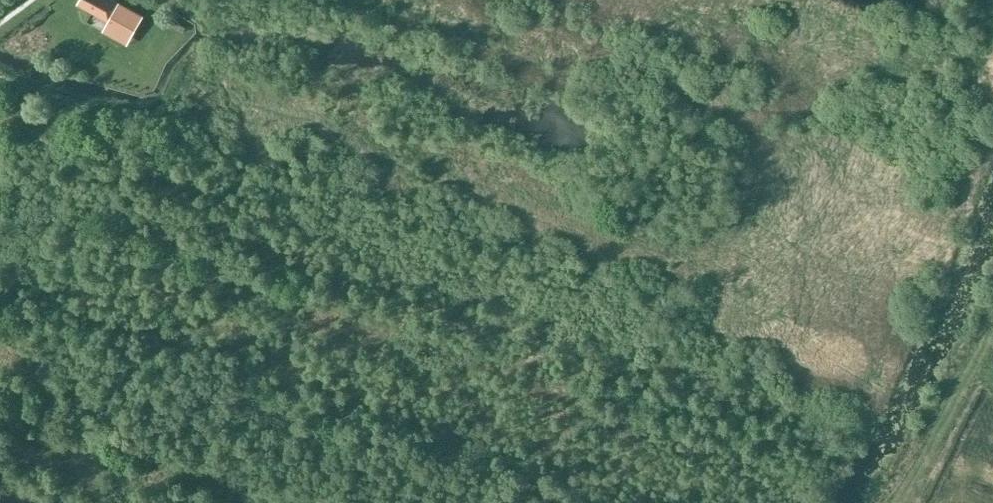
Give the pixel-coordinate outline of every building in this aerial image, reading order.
[(109,0),(80,0),(77,5),(107,22),(117,5),(109,0)]
